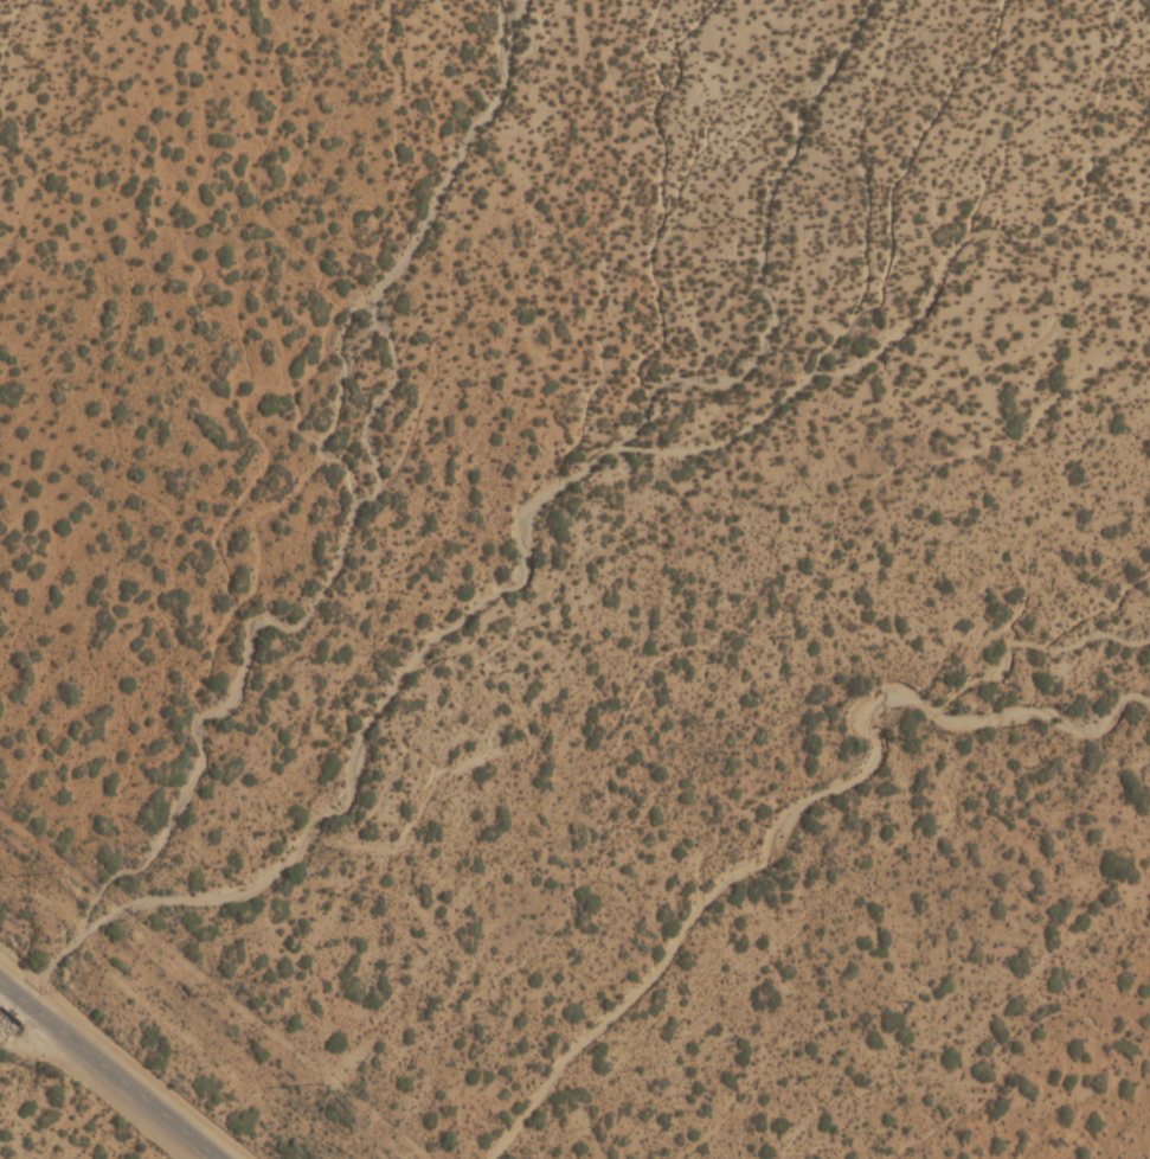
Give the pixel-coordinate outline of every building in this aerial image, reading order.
[(48,194),(50,194),(44,181),(33,186),(41,205),(46,202),(50,209),(54,207),(48,194)]
